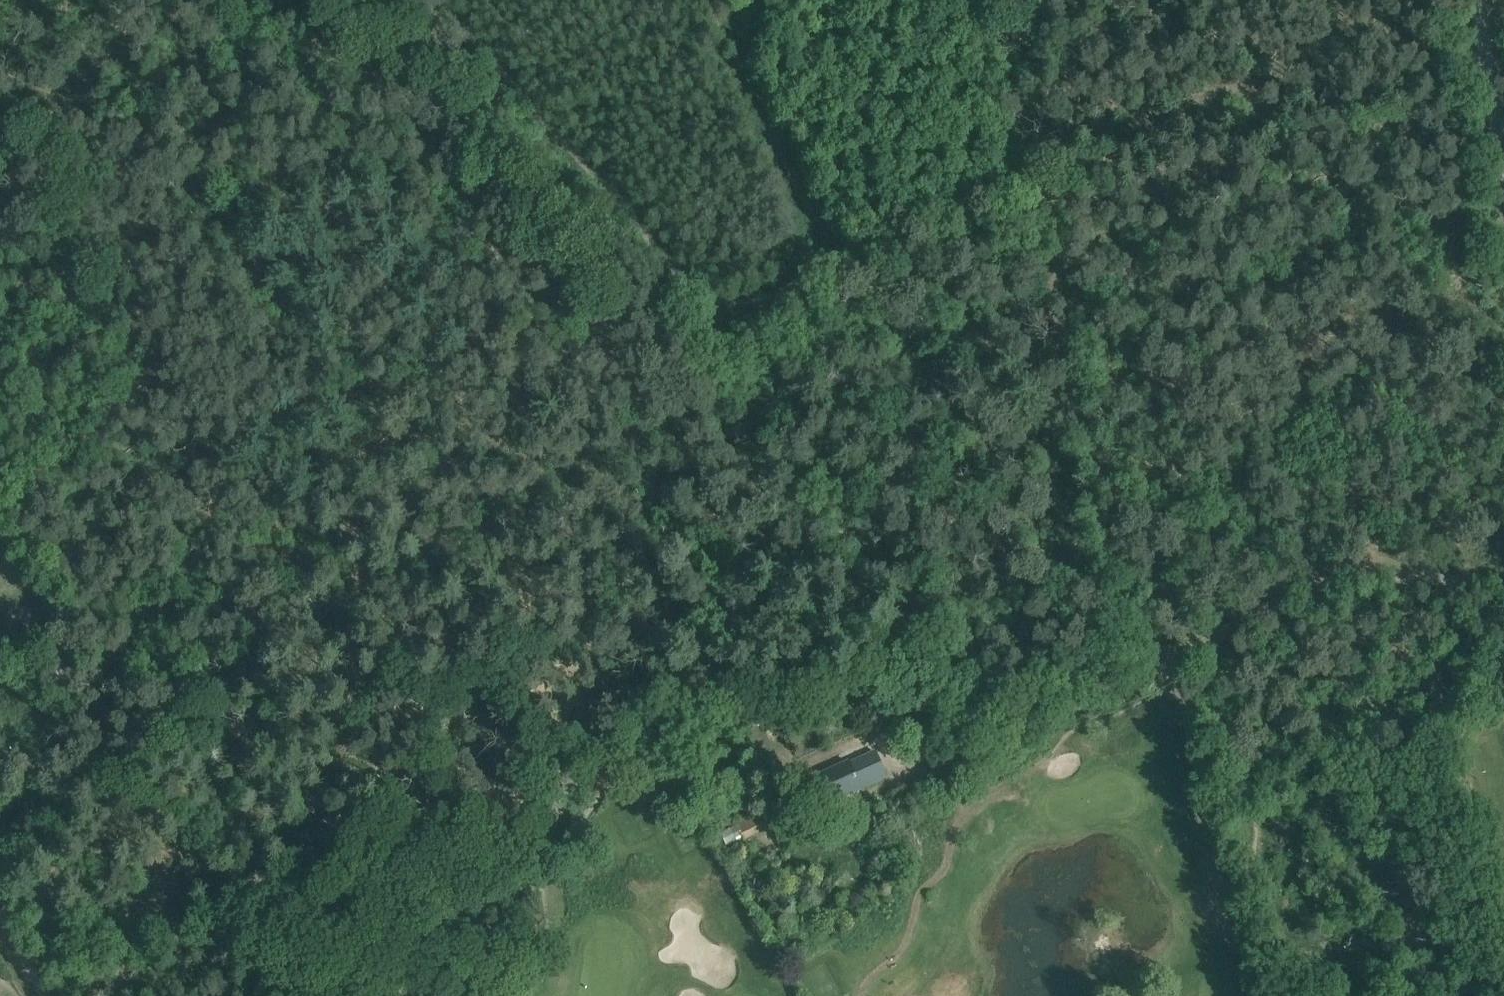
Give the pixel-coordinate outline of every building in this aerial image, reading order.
[(9,610),(11,632),(27,631),(25,609),(9,610)] [(751,703),(734,712),(764,775),(781,767),(751,703)] [(861,790),(861,789),(887,777),(874,750),(816,777),(829,805),(861,790)] [(778,824),(774,815),(784,810),(778,798),(734,819),(738,828),(729,832),(734,841),(742,837),(744,841),(778,824)]
